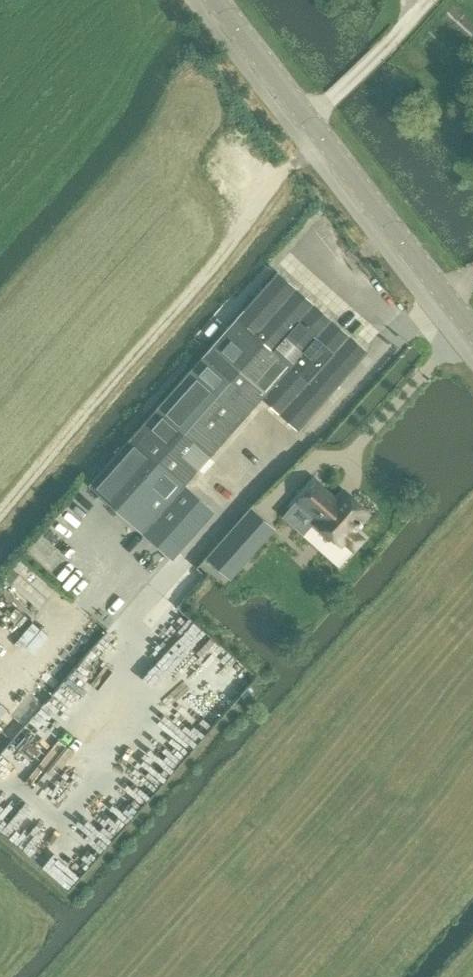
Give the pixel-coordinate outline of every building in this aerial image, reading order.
[(261,327),(295,289),(276,273),(242,311),(261,327)] [(295,289),(261,327),(279,343),(312,305),(295,289)] [(266,392),(289,366),(330,320),(312,305),(279,343),(253,372),(216,340),(213,344),(266,392)] [(279,343),(261,327),(242,311),(216,340),(253,372),(279,343)] [(307,381),(348,336),(330,320),(289,366),(307,381)] [(325,398),(366,352),(348,336),(307,381),(325,398)] [(262,396),(266,392),(213,344),(202,357),(256,404),(263,396),(262,396)] [(245,416),(256,404),(202,357),(191,369),(245,416)] [(280,412),(307,381),(289,366),(266,392),(262,396),(263,396),(280,412)] [(227,436),(245,416),(191,369),(173,389),(227,436)] [(298,428),(325,398),(307,381),(280,412),(298,428)] [(211,455),(227,436),(173,389),(157,407),(211,455)] [(197,471),(211,455),(157,407),(143,423),(197,471)] [(183,486),(184,485),(197,471),(143,423),(129,438),(183,486)] [(214,511),(184,485),(183,486),(129,438),(89,484),(173,558),(214,511)] [(342,488),(335,497),(316,480),(298,501),(316,517),(313,521),(341,546),(344,542),(353,550),(364,538),(355,530),(370,513),(342,488)] [(228,533),(207,557),(225,574),(225,573),(247,549),(228,533)]
